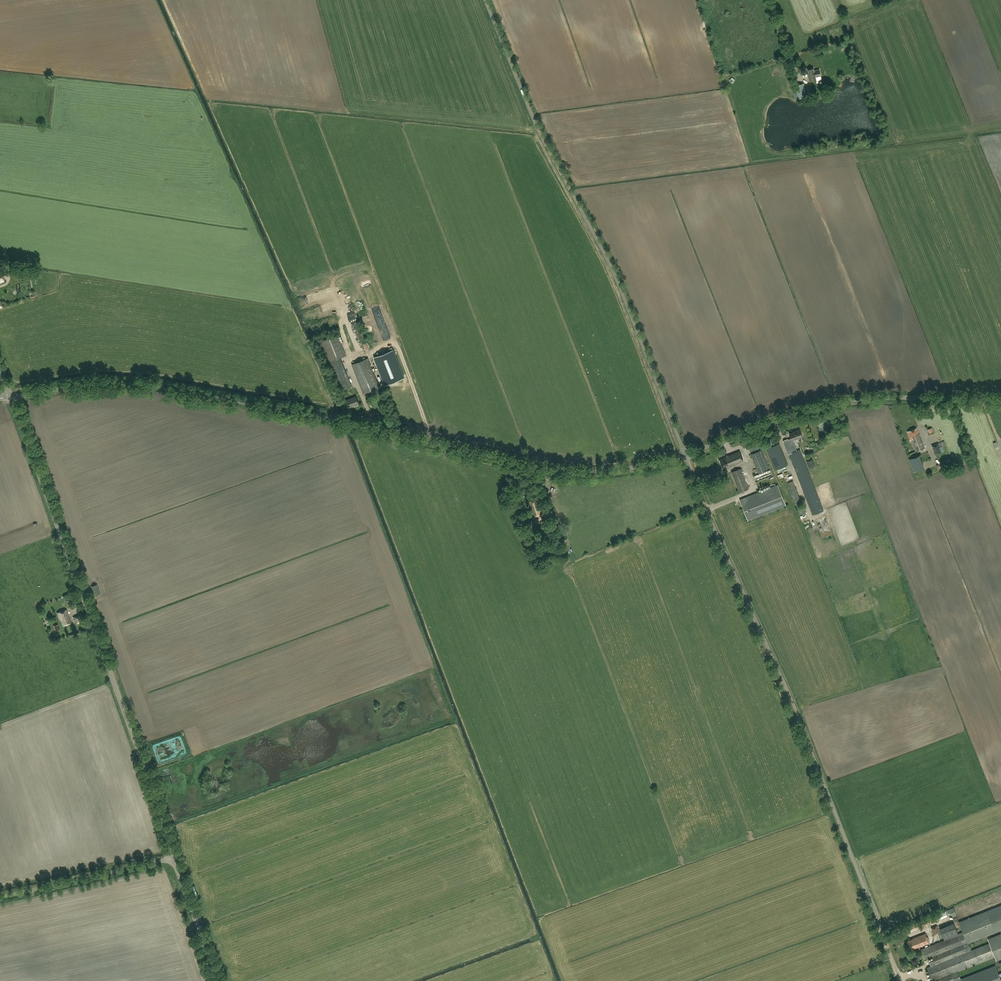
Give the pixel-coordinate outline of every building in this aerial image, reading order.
[(819,69),(814,71),(813,68),(808,70),(809,73),(807,73),(809,82),(816,80),(816,77),(821,76),(819,69)] [(792,91),(795,100),(808,96),(807,93),(811,92),(810,87),(806,89),(804,83),(795,86),(796,90),(792,91)] [(322,341),(330,362),(346,355),(338,335),(322,341)] [(393,349),(374,357),(385,385),(405,377),(393,349)] [(380,387),(368,358),(352,364),(364,393),(380,387)] [(352,386),(347,373),(336,378),(341,391),(352,386)] [(345,400),(348,407),(354,405),(359,403),(356,396),(345,400)] [(907,431),(910,440),(911,439),(916,451),(924,448),(919,433),(918,433),(916,428),(907,431)] [(788,440),(788,439),(784,440),(784,441),(783,442),(786,450),(788,449),(789,453),(797,450),(793,440),(802,437),(799,429),(794,431),(795,432),(789,434),(791,439),(788,440)] [(942,451),(942,449),(946,447),(945,444),(944,441),(937,443),(932,445),(935,455),(941,453),(940,451),(942,451)] [(767,448),(775,469),(787,465),(779,444),(767,448)] [(762,449),(751,453),(758,472),(769,467),(762,449)] [(823,510),(800,449),(797,450),(789,453),(812,514),(823,510)] [(725,457),(719,459),(723,468),(729,466),(729,467),(744,462),(740,451),(725,456),(725,457)] [(909,459),(913,471),(923,467),(919,455),(909,459)] [(815,465),(812,459),(806,461),(809,468),(815,465)] [(936,466),(938,472),(946,469),(944,463),(936,466)] [(740,468),(731,472),(739,492),(748,489),(740,468)] [(772,476),(770,470),(753,476),(755,483),(772,476)] [(792,481),(787,483),(799,515),(805,513),(792,481)] [(740,499),(748,521),(786,506),(778,484),(740,499)] [(534,516),(538,515),(540,519),(543,518),(536,499),(529,502),(534,516)] [(525,526),(536,522),(534,517),(527,520),(526,517),(522,518),(525,526)] [(549,520),(542,522),(545,531),(552,528),(549,520)] [(97,584),(91,586),(94,596),(100,594),(97,584)] [(60,617),(63,626),(71,623),(68,615),(66,609),(57,613),(59,617),(60,617)] [(80,615),(73,617),(75,624),(83,621),(80,615)] [(168,745),(160,748),(165,759),(173,755),(168,745)] [(953,973),(995,956),(996,959),(1000,957),(1000,934),(988,939),(989,943),(970,950),(967,942),(1000,929),(1000,905),(959,922),(963,932),(958,934),(958,935),(920,950),(923,960),(932,956),(935,964),(927,968),(931,979),(929,980),(934,980),(939,979),(939,980),(1000,980),(994,965),(956,980),(953,973)] [(937,921),(935,915),(907,926),(910,932),(937,921)] [(940,928),(944,939),(958,933),(953,923),(940,928)] [(939,932),(937,925),(931,928),(934,935),(939,932)] [(925,933),(913,938),(907,941),(910,949),(916,947),(929,942),(925,933)]
